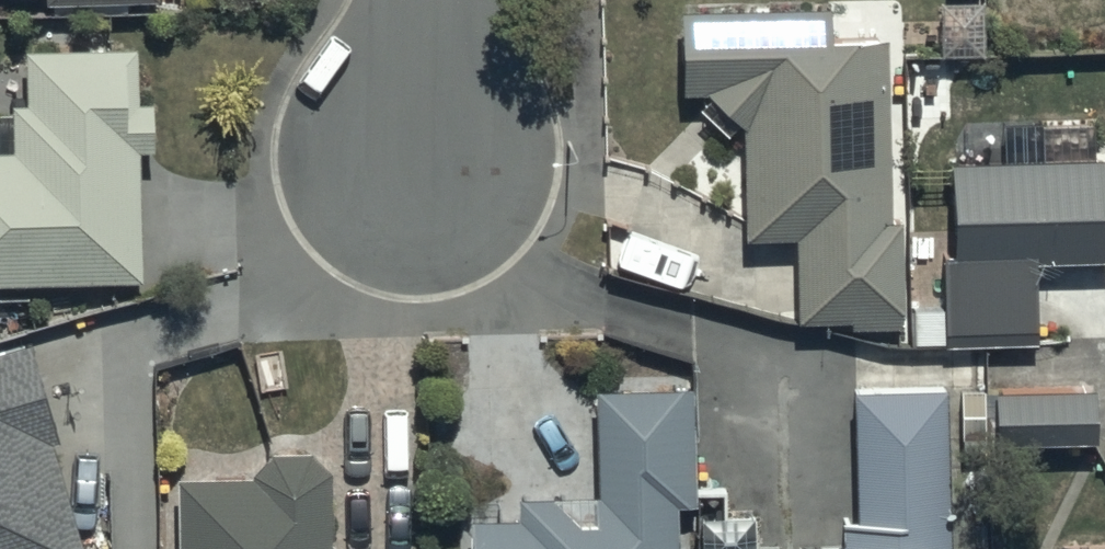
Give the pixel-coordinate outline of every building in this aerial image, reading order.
[(48,12),(123,10),(123,0),(47,0),(48,12)] [(939,53),(981,52),(980,0),(938,0),(939,53)] [(746,241),(749,240),(794,239),(798,322),(850,320),(850,331),(903,328),(897,220),(892,220),(883,40),(829,43),(828,6),(671,13),(675,94),(706,92),(706,94),(707,95),(707,97),(708,99),(709,100),(709,102),(710,103),(711,105),(712,106),(713,107),(714,109),(715,110),(716,111),(717,113),(718,114),(719,115),(720,117),(721,118),(723,119),(724,120),(725,121),(727,122),(728,123),(730,124),(731,125),(733,125),(734,126),(735,127),(737,128),(739,128),(740,129),(742,129),(743,130),(745,130),(747,131),(746,241)] [(9,111),(0,112),(0,280),(139,278),(138,149),(153,149),(153,96),(137,96),(136,44),(24,45),(24,101),(9,101),(9,111)] [(916,343),(1036,343),(1036,262),(1104,262),(1104,159),(1093,159),(1093,125),(1042,126),(1042,161),(941,161),(942,303),(916,303),(916,343)] [(59,439),(27,340),(0,349),(0,548),(87,548),(52,441),(59,439)] [(858,387),(859,513),(849,513),(849,548),(945,548),(950,548),(949,387),(858,387)] [(472,548),(673,548),(673,507),(693,507),(692,388),(595,390),(595,494),(520,494),(520,513),(471,513),(472,548)] [(1096,391),(960,395),(961,439),(989,438),(989,450),(1097,447),(1096,391)] [(174,474),(175,548),(328,548),(327,548),(327,547),(326,546),(326,545),(326,544),(325,543),(325,542),(322,469),(304,453),(268,452),(250,472),(174,474)]
